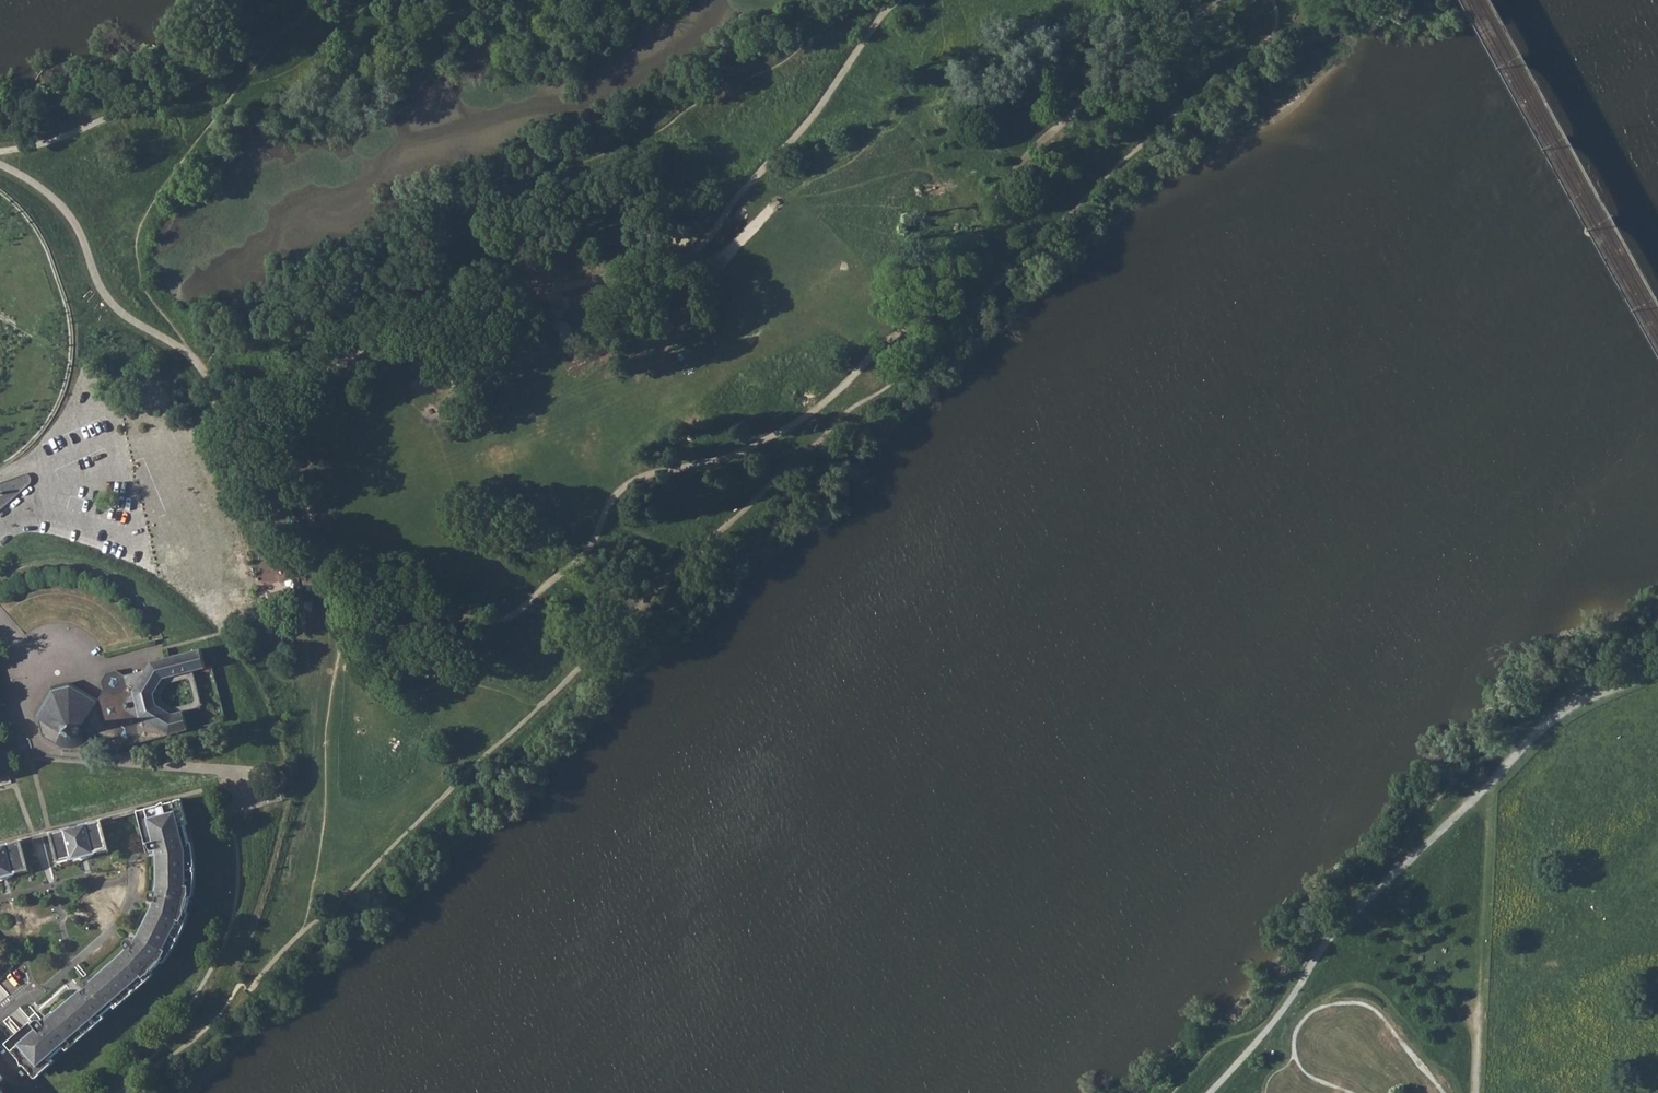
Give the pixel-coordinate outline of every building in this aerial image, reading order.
[(104,693),(107,695),(102,703),(99,701),(98,703),(96,732),(110,740),(112,739),(118,737),(118,743),(120,744),(124,749),(227,722),(211,667),(205,669),(199,650),(172,658),(146,665),(145,672),(121,678),(113,671),(107,674),(102,683),(104,693)] [(51,686),(33,716),(36,718),(52,692),(56,691),(56,688),(65,686),(65,689),(72,687),(98,703),(99,701),(69,682),(51,686)] [(96,732),(98,703),(72,687),(65,689),(65,686),(56,688),(56,691),(52,692),(36,718),(38,719),(42,736),(58,746),(59,744),(60,745),(63,746),(64,746),(66,746),(71,746),(73,746),(75,745),(76,745),(79,744),(80,744),(83,742),(85,740),(88,737),(89,736),(93,738),(96,732)] [(102,703),(107,695),(104,693),(99,701),(102,703)] [(121,1004),(136,992),(142,986),(150,978),(164,963),(168,957),(174,949),(179,941),(183,932),(186,925),(188,920),(191,909),(192,905),(194,893),(195,885),(196,877),(196,867),(195,858),(194,847),(192,835),(183,800),(142,810),(149,843),(153,842),(153,844),(153,846),(154,846),(154,847),(155,847),(156,848),(156,849),(157,849),(160,849),(161,848),(162,854),(163,886),(161,886),(160,892),(159,892),(157,892),(156,893),(155,894),(155,895),(154,897),(154,898),(156,901),(158,903),(160,903),(161,903),(159,908),(143,941),(140,945),(139,944),(137,943),(135,943),(135,944),(134,944),(133,945),(132,946),(131,948),(131,950),(132,952),(124,955),(126,957),(114,966),(93,984),(95,986),(79,1000),(77,998),(46,1025),(37,1015),(30,1021),(34,1027),(20,1038),(19,1036),(8,1045),(36,1077),(103,1019),(121,1004)] [(104,820),(56,832),(62,858),(75,855),(76,858),(97,853),(96,850),(110,846),(104,820)] [(0,847),(0,878),(17,874),(16,871),(30,867),(23,841),(0,847)] [(17,968),(7,957),(0,963),(0,982),(17,968)]
